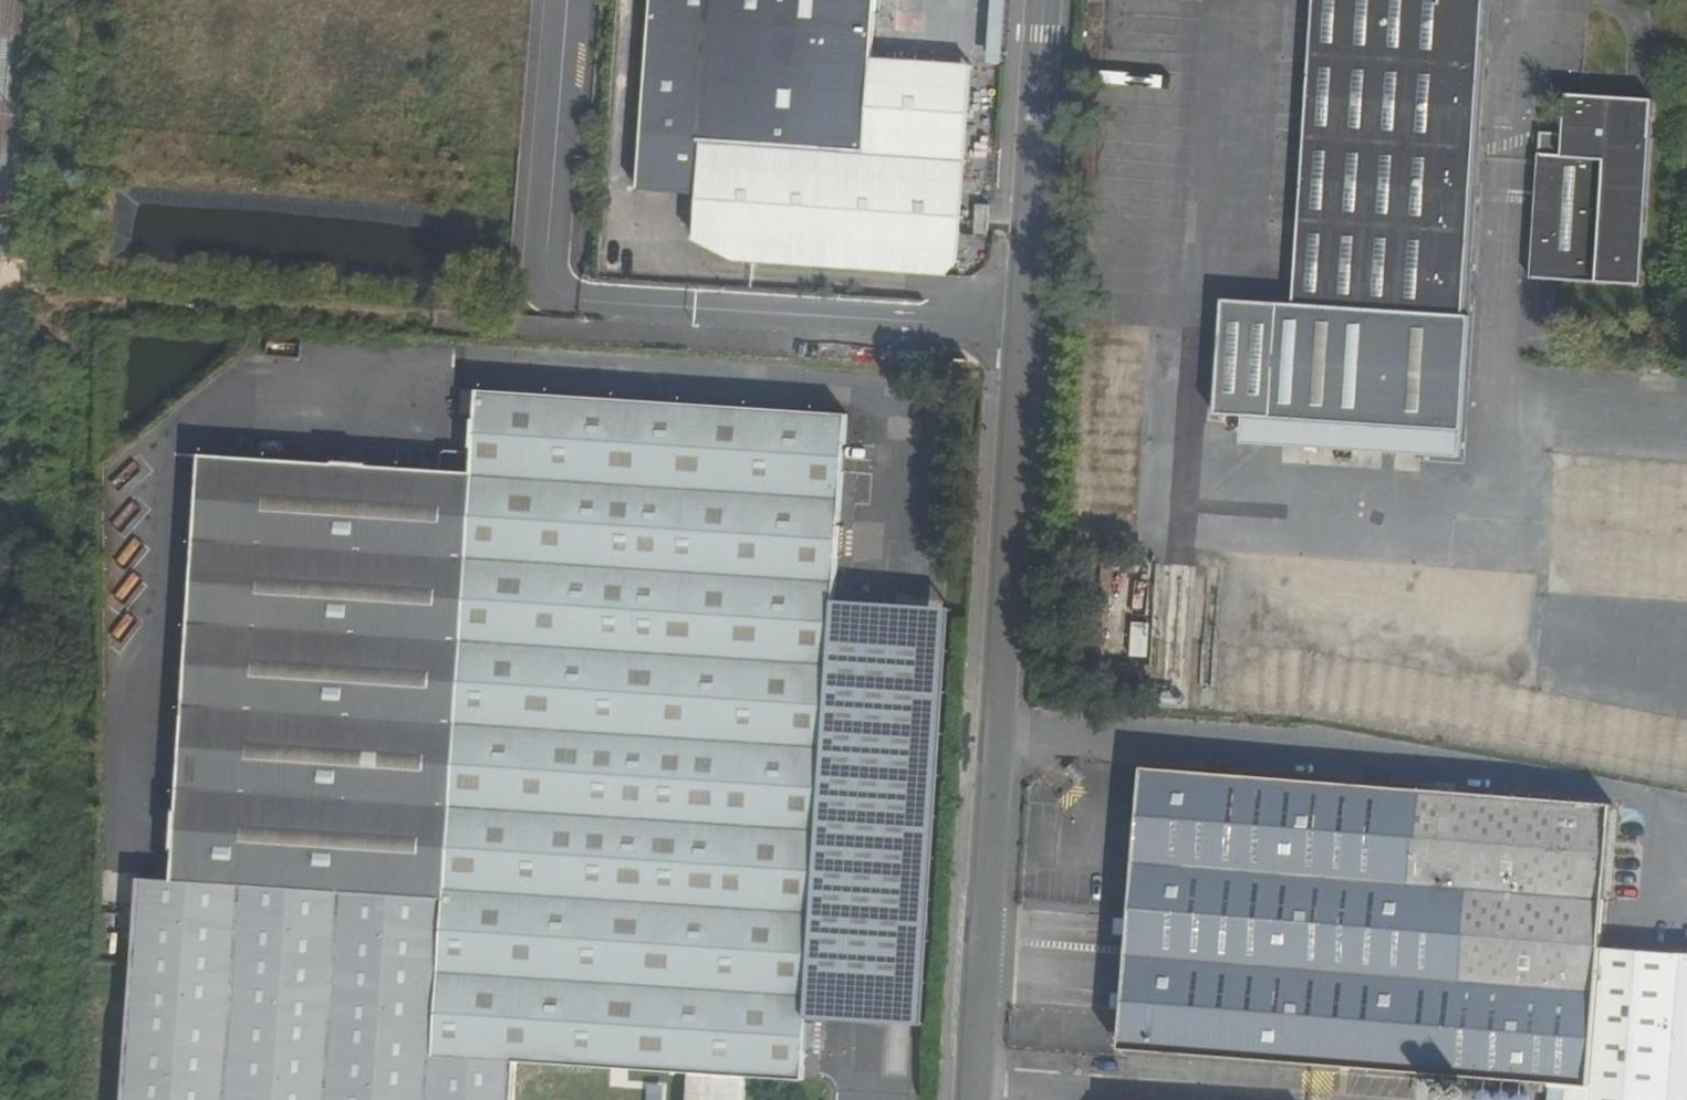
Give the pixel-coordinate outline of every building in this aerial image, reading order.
[(640,189),(697,193),(699,166),(754,168),(755,144),(864,152),(871,60),(874,23),(891,23),(893,0),(654,0),(640,189)] [(1471,184),(1473,157),(1482,0),(1313,0),(1294,306),(1223,302),(1216,414),(1460,430),(1467,316),(1464,316),(1471,184)] [(973,65),(871,60),(864,152),(755,144),(754,168),(699,166),(697,193),(692,237),(732,260),(948,276),(963,263),(964,234),(966,206),(973,65)] [(1540,162),(1538,189),(1533,277),(1641,284),(1652,100),(1567,94),(1562,156),(1540,155),(1540,162)] [(1473,157),(1471,184),(1538,189),(1540,162),(1473,157)] [(966,206),(964,234),(988,235),(990,207),(966,206)] [(517,1064),(707,1076),(706,1099),(723,1099),(724,1078),(802,1082),(806,1018),(925,1026),(953,607),(834,599),(846,418),(680,407),(481,394),(476,476),(331,466),(203,458),(185,712),(175,882),(139,880),(126,1099),(514,1099),(517,1064)] [(1510,594),(1511,557),(1483,556),(1482,593),(1510,594)] [(1271,1064),(1591,1089),(1603,951),(1606,902),(1408,887),(1417,792),(1145,771),(1133,908),(1121,1052),(1271,1064)] [(1408,887),(1606,902),(1614,808),(1417,792),(1408,887)] [(1603,951),(1591,1089),(1590,1099),(1686,1099),(1686,957),(1603,951)] [(648,1090),(647,1099),(663,1099),(663,1090),(648,1090)]
